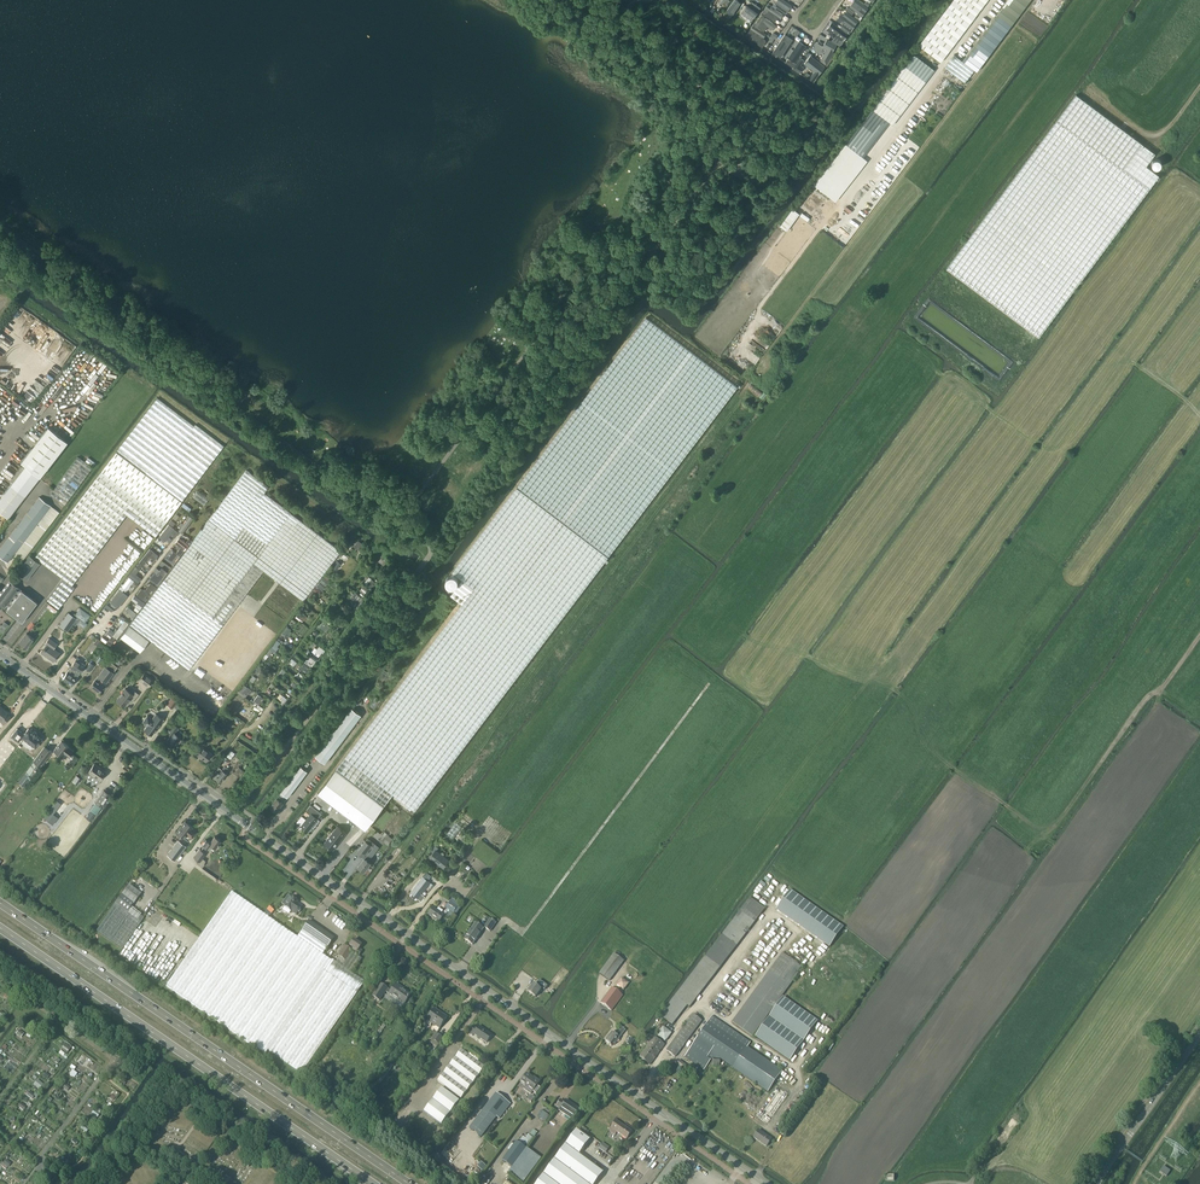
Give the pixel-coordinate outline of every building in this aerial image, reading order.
[(724,15),(727,17),(730,13),(733,16),(742,3),(738,0),(735,0),(724,15)] [(774,5),(774,4),(772,6),(776,9),(777,7),(787,14),(793,5),(785,0),(777,0),(774,5)] [(850,6),(863,16),(869,8),(858,0),(854,0),(850,6)] [(921,43),(943,60),(988,0),(954,0),(921,43)] [(959,57),(976,71),(1028,0),(1004,0),(959,57)] [(748,4),(741,13),(752,21),(758,12),(748,4)] [(771,6),(770,9),(767,7),(764,11),(764,10),(761,14),(765,16),(765,15),(775,22),(779,17),(782,19),(785,15),(771,6)] [(847,7),(845,10),(852,15),(855,12),(847,7)] [(849,34),(859,21),(846,11),(843,15),(847,18),(840,27),(849,34)] [(764,31),(768,26),(774,30),(777,25),(762,15),(755,25),(764,31)] [(833,22),(827,30),(842,41),(844,40),(844,41),(847,37),(849,34),(840,27),(833,22)] [(754,25),(746,36),(763,47),(767,41),(764,38),(767,34),(754,25)] [(794,40),(785,34),(773,53),(781,58),(794,40)] [(828,38),(823,47),(827,49),(821,60),(829,66),(833,59),(832,58),(835,53),(833,52),(838,44),(828,38)] [(807,46),(800,41),(789,58),(796,63),(807,46)] [(914,53),(845,143),(863,156),(890,122),(892,124),(934,68),(914,53)] [(811,55),(804,64),(815,71),(809,79),(810,80),(813,81),(815,81),(817,78),(821,72),(824,67),(825,66),(811,55)] [(805,60),(801,58),(794,69),(800,74),(804,67),(801,66),(805,60)] [(788,59),(786,63),(794,68),(796,64),(788,59)] [(1155,152),(1080,96),(1077,94),(947,267),(1038,335),(1159,174),(1146,165),(1155,152)] [(1155,158),(1154,158),(1153,159),(1152,160),(1152,161),(1152,162),(1152,163),(1152,164),(1152,165),(1153,165),(1153,166),(1154,166),(1154,167),(1155,167),(1156,167),(1157,167),(1158,167),(1159,167),(1160,166),(1160,165),(1161,165),(1161,164),(1161,163),(1161,162),(1161,161),(1161,160),(1160,160),(1160,159),(1159,158),(1158,158),(1157,158),(1156,158),(1155,158)] [(793,208),(780,225),(787,231),(800,213),(793,208)] [(820,210),(816,215),(824,222),(829,216),(820,210)] [(332,776),(316,796),(331,807),(334,804),(354,819),(355,818),(356,819),(354,822),(365,831),(377,816),(394,793),(415,809),(609,556),(737,386),(646,317),(641,323),(517,487),(519,488),(453,572),(473,587),(444,626),(332,776)] [(157,397),(35,556),(63,578),(47,600),(58,609),(74,587),(71,585),(126,514),(155,536),(206,469),(224,446),(195,424),(194,426),(157,397)] [(67,440),(48,426),(21,461),(26,464),(0,498),(0,511),(8,517),(40,476),(40,475),(67,440)] [(64,504),(92,467),(78,456),(50,494),(64,504)] [(148,640),(178,662),(178,663),(189,671),(263,572),(302,601),(341,552),(265,493),(270,486),(247,469),(120,638),(139,652),(148,640)] [(7,562),(15,552),(23,559),(59,513),(50,507),(50,506),(39,497),(0,548),(0,556),(7,562)] [(183,522),(181,521),(178,525),(180,526),(178,529),(182,532),(193,518),(189,515),(183,522)] [(160,534),(166,539),(175,528),(169,523),(160,534)] [(158,536),(153,543),(159,548),(163,543),(160,541),(162,539),(158,536)] [(181,555),(188,545),(179,538),(176,543),(181,547),(176,552),(181,555)] [(358,540),(354,546),(358,549),(363,543),(358,540)] [(158,555),(153,552),(150,549),(140,561),(136,566),(140,569),(150,557),(154,560),(158,555)] [(30,555),(17,572),(27,579),(39,563),(30,555)] [(138,582),(141,578),(135,573),(139,569),(135,566),(128,575),(138,582)] [(153,572),(148,578),(158,585),(160,583),(157,581),(166,571),(162,568),(156,575),(153,572)] [(127,590),(134,580),(129,577),(122,586),(127,590)] [(0,593),(0,605),(22,621),(37,602),(10,580),(0,593)] [(141,588),(136,595),(146,602),(148,599),(146,597),(151,589),(153,591),(156,587),(150,582),(145,591),(141,588)] [(118,608),(128,595),(120,589),(110,602),(118,608)] [(140,609),(145,603),(135,595),(132,599),(138,604),(136,606),(140,609)] [(134,616),(137,613),(127,605),(125,608),(134,616)] [(90,616),(80,609),(74,616),(80,620),(77,624),(84,629),(87,625),(84,623),(90,616)] [(69,612),(60,625),(68,630),(76,618),(69,612)] [(112,635),(111,636),(116,640),(129,623),(123,619),(116,628),(115,627),(112,630),(110,629),(108,631),(112,635)] [(5,622),(0,628),(0,631),(3,633),(9,625),(5,622)] [(26,648),(34,639),(27,633),(19,643),(26,648)] [(42,652),(48,656),(49,656),(50,657),(49,657),(54,661),(59,652),(48,644),(42,652)] [(80,659),(77,657),(62,679),(67,682),(75,669),(80,672),(85,665),(79,660),(80,659)] [(98,676),(91,685),(99,691),(103,685),(99,682),(102,679),(106,682),(117,667),(109,661),(105,667),(98,676)] [(94,665),(90,662),(86,668),(90,671),(94,665)] [(67,682),(68,683),(72,685),(80,672),(75,669),(67,682)] [(139,680),(147,686),(152,680),(144,673),(139,680)] [(133,700),(138,694),(134,691),(132,694),(125,688),(116,699),(124,705),(130,697),(133,700)] [(173,696),(167,705),(173,709),(175,707),(179,710),(182,705),(178,702),(179,701),(173,696)] [(373,710),(379,702),(381,700),(379,698),(376,696),(369,707),(373,710)] [(2,707),(0,706),(0,721),(4,724),(10,716),(7,713),(8,712),(2,707)] [(352,707),(316,756),(325,763),(362,715),(352,707)] [(178,712),(173,719),(178,722),(182,714),(178,712)] [(142,722),(147,725),(144,729),(153,735),(164,719),(156,713),(152,718),(147,715),(142,722)] [(175,749),(173,747),(180,737),(174,733),(178,727),(172,723),(166,733),(170,735),(165,743),(175,749)] [(16,729),(11,736),(15,738),(18,741),(20,739),(22,737),(24,738),(25,739),(28,741),(33,745),(36,747),(41,741),(42,739),(41,738),(37,735),(37,734),(36,734),(34,733),(35,733),(34,732),(34,733),(31,730),(28,728),(25,732),(24,733),(21,731),(17,728),(16,729)] [(200,739),(195,745),(198,748),(195,752),(199,756),(200,756),(202,757),(201,758),(202,759),(202,758),(206,761),(212,753),(202,746),(204,743),(203,741),(205,738),(202,736),(200,739)] [(61,740),(54,750),(58,754),(58,755),(58,756),(59,756),(60,756),(61,756),(62,756),(65,752),(66,754),(66,755),(69,757),(73,751),(69,747),(69,746),(61,740)] [(40,766),(52,751),(45,746),(34,761),(40,766)] [(18,782),(25,787),(40,766),(34,761),(28,769),(26,771),(24,773),(25,773),(21,777),(18,782)] [(88,772),(89,772),(90,771),(94,774),(94,775),(100,780),(106,772),(94,763),(88,772)] [(216,770),(216,771),(212,775),(215,778),(221,782),(227,773),(230,769),(225,765),(222,769),(219,767),(216,770)] [(239,766),(234,773),(240,776),(244,770),(239,766)] [(301,766),(279,795),(283,798),(285,795),(288,797),(308,771),(301,766)] [(104,790),(95,802),(101,806),(110,794),(104,790)] [(277,811),(283,803),(281,801),(283,798),(279,795),(277,798),(271,806),(277,811)] [(96,814),(101,806),(95,802),(90,810),(96,814)] [(302,816),(297,822),(309,831),(322,813),(311,805),(307,810),(311,813),(306,819),(302,816)] [(185,821),(176,833),(184,838),(187,834),(192,838),(196,832),(192,828),(193,827),(185,821)] [(456,822),(447,834),(453,838),(462,826),(456,822)] [(338,826),(325,843),(333,850),(346,832),(338,826)] [(202,844),(209,850),(212,846),(215,848),(218,844),(219,844),(219,843),(221,840),(215,836),(210,842),(206,839),(202,844)] [(364,843),(357,852),(365,858),(358,866),(365,871),(371,862),(369,861),(372,857),(370,855),(379,844),(370,838),(365,844),(364,843)] [(186,846),(178,840),(167,854),(175,860),(186,846)] [(194,857),(200,861),(206,853),(200,849),(194,857)] [(430,858),(439,864),(444,868),(449,860),(445,856),(443,855),(445,854),(442,852),(441,854),(436,850),(430,858)] [(423,876),(411,892),(419,898),(430,882),(423,876)] [(96,932),(122,949),(143,918),(140,916),(141,915),(138,913),(138,912),(135,910),(131,907),(140,894),(129,886),(115,904),(96,932)] [(790,889),(784,897),(838,935),(844,926),(790,889)] [(308,922),(306,925),(297,938),(231,892),(166,986),(264,1055),(268,1050),(269,1051),(302,1073),(364,982),(351,974),(361,960),(357,957),(351,952),(341,967),(335,962),(332,960),(331,962),(322,955),(333,939),(308,922)] [(284,907),(290,912),(291,911),(296,915),(301,908),(296,904),(297,902),(290,897),(284,907)] [(752,897),(661,1014),(673,1024),(687,1006),(690,1008),(768,909),(752,897)] [(460,904),(452,898),(445,907),(455,914),(460,907),(459,907),(460,904)] [(433,908),(428,915),(439,922),(444,915),(441,913),(442,911),(438,908),(437,911),(433,908)] [(491,933),(497,924),(490,919),(484,928),(491,933)] [(483,929),(475,923),(464,940),(472,945),(483,929)] [(335,962),(341,967),(351,952),(357,957),(361,951),(358,949),(361,946),(353,940),(347,948),(345,946),(338,956),(339,957),(335,962)] [(803,968),(783,953),(732,1022),(752,1037),(803,968)] [(609,981),(624,961),(614,954),(599,974),(609,981)] [(623,990),(628,983),(621,978),(616,985),(623,990)] [(544,990),(547,986),(539,980),(536,984),(538,986),(537,987),(533,985),(528,992),(535,998),(542,988),(544,990)] [(373,996),(379,1001),(385,992),(404,1004),(410,995),(400,988),(401,987),(396,984),(391,991),(384,986),(381,984),(373,996)] [(611,1011),(623,995),(612,988),(600,1003),(611,1011)] [(755,1037),(789,1061),(818,1022),(783,997),(755,1037)] [(434,1009),(429,1017),(427,1020),(436,1026),(436,1025),(440,1028),(447,1018),(440,1013),(440,1014),(438,1012),(434,1009)] [(675,1056),(702,1021),(693,1014),(667,1050),(666,1050),(675,1057),(675,1056)] [(712,1016),(684,1057),(704,1071),(712,1059),(712,1066),(720,1066),(720,1060),(734,1070),(748,1050),(746,1048),(750,1043),(712,1016)] [(383,1025),(379,1030),(373,1040),(375,1041),(385,1026),(383,1025)] [(492,1035),(479,1026),(477,1029),(473,1026),(469,1033),(473,1035),(474,1034),(487,1043),(492,1035)] [(671,1033),(663,1027),(657,1036),(665,1042),(671,1033)] [(612,1033),(605,1041),(611,1046),(613,1044),(615,1045),(620,1038),(619,1038),(625,1030),(622,1028),(617,1035),(616,1035),(615,1035),(612,1033)] [(428,1053),(431,1056),(443,1038),(436,1034),(432,1040),(430,1043),(433,1045),(428,1053)] [(654,1037),(639,1057),(650,1065),(665,1045),(654,1037)] [(59,1054),(64,1057),(70,1049),(65,1045),(59,1054)] [(438,1081),(461,1099),(485,1067),(478,1061),(482,1056),(473,1049),(469,1055),(462,1049),(438,1081)] [(748,1050),(734,1070),(768,1093),(782,1073),(748,1050)] [(684,1070),(687,1066),(679,1060),(676,1064),(684,1070)] [(376,1081),(379,1083),(381,1085),(385,1078),(393,1066),(390,1064),(381,1076),(381,1075),(376,1081)] [(527,1074),(521,1082),(525,1086),(523,1089),(530,1094),(533,1091),(536,1094),(540,1088),(537,1086),(540,1082),(535,1079),(534,1080),(527,1074)] [(767,1124),(787,1095),(775,1086),(755,1116),(767,1124)] [(427,1108),(424,1112),(428,1115),(435,1120),(441,1125),(450,1113),(459,1101),(454,1098),(448,1093),(442,1088),(439,1092),(437,1095),(436,1096),(433,1100),(430,1104),(427,1108)] [(485,1108),(484,1109),(496,1118),(496,1117),(499,1119),(510,1104),(507,1102),(504,1100),(503,1099),(503,1100),(499,1097),(500,1097),(496,1094),(495,1094),(493,1098),(492,1098),(492,1099),(489,1103),(488,1104),(485,1108)] [(560,1109),(559,1110),(572,1119),(579,1109),(566,1100),(564,1103),(561,1100),(556,1106),(560,1109)] [(484,1109),(469,1128),(481,1137),(496,1118),(484,1109)] [(617,1132),(626,1139),(632,1131),(616,1121),(609,1131),(615,1135),(617,1132)] [(602,1174),(602,1172),(579,1155),(587,1144),(588,1144),(590,1142),(589,1141),(589,1139),(578,1131),(576,1131),(567,1144),(567,1146),(565,1146),(556,1158),(556,1161),(554,1161),(545,1174),(545,1176),(543,1176),(537,1183),(595,1183),(602,1174)] [(766,1147),(771,1139),(758,1131),(753,1138),(766,1147)] [(534,1139),(528,1135),(526,1138),(521,1135),(517,1141),(527,1148),(531,1143),(534,1139)] [(479,1165),(477,1167),(482,1171),(486,1166),(481,1163),(479,1165)] [(1170,1172),(1163,1167),(1160,1172),(1166,1177),(1170,1172)] [(481,1183),(488,1174),(485,1172),(478,1181),(481,1183)]
